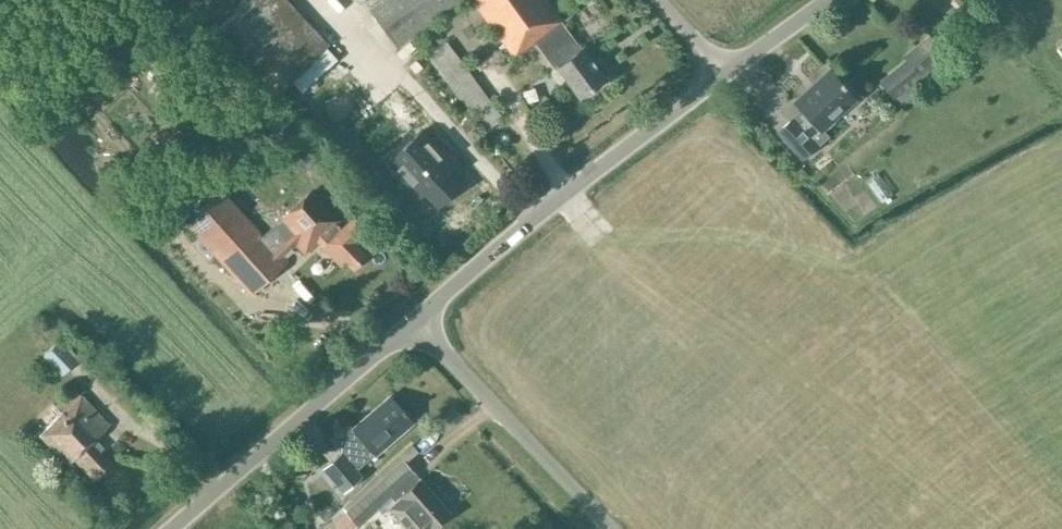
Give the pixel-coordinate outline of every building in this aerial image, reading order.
[(286,0),(250,0),(218,29),(277,93),(328,46),(286,0)] [(333,10),(342,23),(357,11),(349,0),(346,0),(333,10)] [(369,7),(371,9),(398,47),(463,0),(378,0),(369,7)] [(514,57),(535,41),(544,53),(557,44),(567,58),(556,66),(579,98),(605,79),(582,48),(579,49),(560,23),(563,21),(548,0),(472,0),(514,57)] [(356,17),(341,31),(350,41),(365,27),(356,17)] [(943,60),(924,37),(902,55),(905,59),(877,81),(893,100),(943,60)] [(485,131),(502,119),(448,44),(431,56),(485,131)] [(791,120),(779,130),(803,157),(816,146),(807,136),(818,127),(821,131),(856,100),(835,77),(829,70),(794,102),(794,103),(804,114),(794,123),(791,120)] [(405,120),(372,152),(405,187),(410,182),(423,196),(447,174),(434,160),(438,155),(405,120)] [(475,127),(470,121),(462,127),(467,133),(475,127)] [(848,165),(866,187),(875,179),(857,157),(848,165)] [(832,185),(851,176),(846,166),(827,175),(832,185)] [(341,230),(337,225),(341,221),(312,191),(262,236),(224,194),(190,226),(251,294),(285,262),(282,258),(296,245),(305,254),(321,239),(326,244),(323,246),(340,266),(345,261),(352,270),(367,256),(355,243),(368,230),(356,216),(341,230)] [(77,360),(61,342),(44,357),(60,375),(77,360)] [(111,464),(100,452),(103,449),(95,440),(109,427),(75,390),(57,407),(63,414),(41,435),(68,464),(75,458),(94,479),(111,464)] [(342,453),(322,470),(342,495),(362,478),(354,469),(412,421),(391,397),(353,429),(349,424),(331,439),(342,453)] [(347,513),(356,524),(382,501),(407,528),(431,528),(450,513),(405,462),(347,513)]
